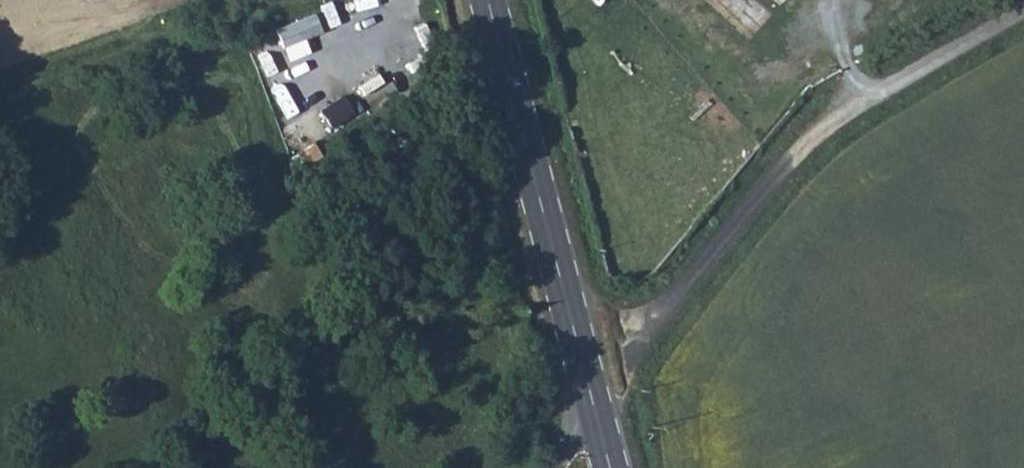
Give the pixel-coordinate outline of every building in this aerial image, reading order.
[(752,35),(783,0),(711,0),(752,35)] [(281,56),(261,64),(274,98),(294,90),(281,56)]
